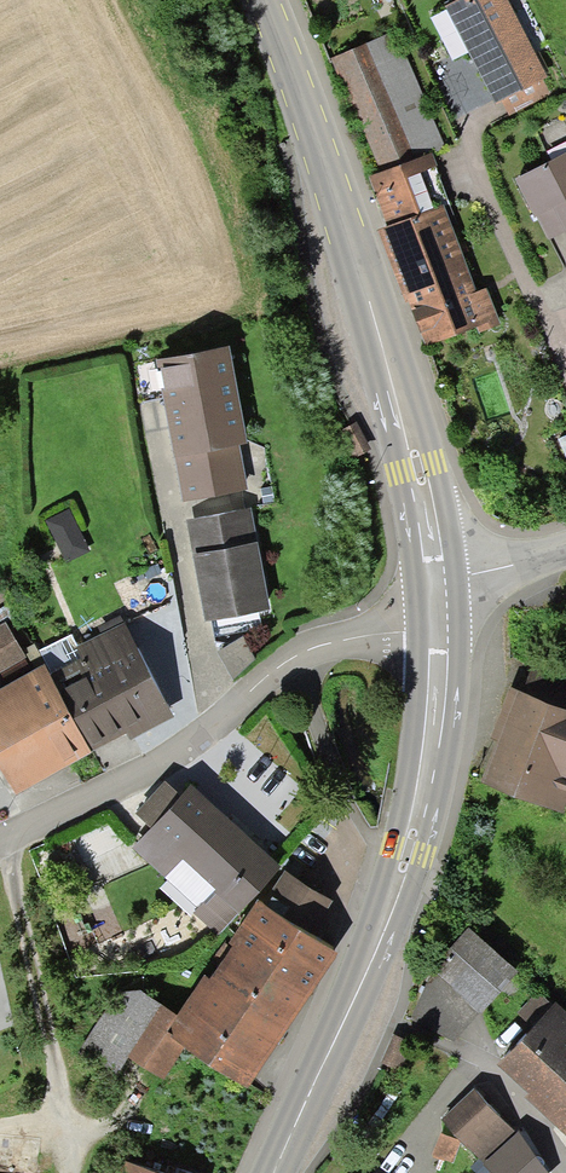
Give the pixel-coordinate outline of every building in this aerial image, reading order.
[(506,0),(460,0),(445,8),(447,12),(469,55),(472,60),(496,106),(502,103),(544,82),(548,80),(506,0)] [(469,55),(447,12),(431,20),(452,63),(469,55)] [(444,148),(395,34),(333,60),(382,175),(432,154),(444,148)] [(550,95),(544,82),(502,103),(509,116),(550,95)] [(437,168),(432,154),(382,175),(369,178),(387,228),(377,232),(402,297),(405,296),(426,351),(479,331),(480,335),(501,327),(487,291),(476,295),(443,208),(450,205),(436,168),(437,168)] [(515,182),(534,220),(537,219),(553,210),(565,233),(565,235),(565,156),(515,182)] [(553,210),(537,219),(549,242),(565,233),(553,210)] [(230,351),(156,364),(171,442),(183,504),(248,492),(240,449),(248,447),(230,351)] [(355,425),(338,435),(353,461),(370,451),(355,425)] [(71,511),(46,523),(66,564),(90,552),(71,511)] [(194,566),(205,626),(270,614),(251,511),(186,523),(194,566)] [(0,628),(0,676),(26,663),(6,625),(0,628)] [(82,662),(50,679),(92,756),(127,738),(130,743),(138,739),(174,720),(123,625),(76,651),(82,662)] [(252,636),(225,643),(232,668),(259,661),(252,636)] [(44,669),(0,694),(0,770),(16,799),(60,774),(92,756),(50,679),(44,669)] [(510,690),(493,734),(491,740),(497,742),(481,785),(562,817),(565,807),(565,712),(510,690)] [(152,832),(180,800),(163,785),(135,817),(152,832)] [(220,940),(282,872),(216,811),(191,789),(180,800),(152,832),(133,852),(198,910),(193,915),(220,940)] [(284,873),(272,891),(320,921),(331,903),(284,873)] [(259,906),(229,948),(233,952),(309,1002),(338,960),(259,906)] [(434,971),(481,1016),(518,977),(469,934),(434,971)] [(309,1002),(233,952),(212,984),(287,1034),(309,1002)] [(287,1034),(212,984),(206,980),(178,1021),(166,1039),(185,1051),(248,1093),(282,1042),(287,1034)] [(128,1062),(162,1010),(140,993),(119,994),(78,1057),(116,1080),(128,1062)] [(556,1006),(497,1068),(528,1098),(525,1101),(565,1140),(565,1015),(556,1006)] [(166,1039),(178,1021),(162,1010),(128,1062),(163,1084),(185,1051),(166,1039)] [(473,1091),(441,1121),(483,1164),(514,1137),(473,1091)] [(460,1143),(440,1136),(433,1157),(453,1164),(460,1143)] [(514,1137),(483,1164),(491,1172),(547,1172),(514,1137)] [(122,1150),(115,1172),(200,1172),(122,1150)]
